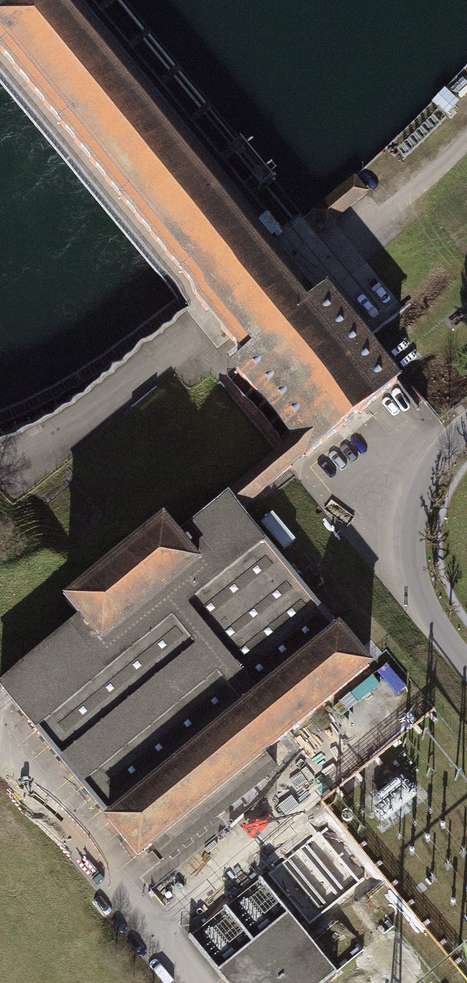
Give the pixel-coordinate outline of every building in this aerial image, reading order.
[(307,456),(397,382),(326,296),(314,306),(62,0),(7,0),(0,6),(0,58),(248,360),(236,370),(295,442),(292,445),(303,458),(306,455),(307,456)] [(324,228),(368,191),(354,174),(310,211),(324,228)] [(239,510),(303,458),(292,445),(228,497),(239,510)] [(0,684),(0,686),(9,697),(109,818),(107,819),(138,856),(150,846),(153,844),(165,860),(277,768),(264,753),(370,666),(369,665),(339,629),(338,630),(239,510),(228,497),(178,538),(163,520),(65,600),(80,619),(0,684)] [(217,971),(216,972),(226,982),(323,982),(337,972),(302,930),(298,924),(288,913),(287,913),(252,942),(217,971)]
